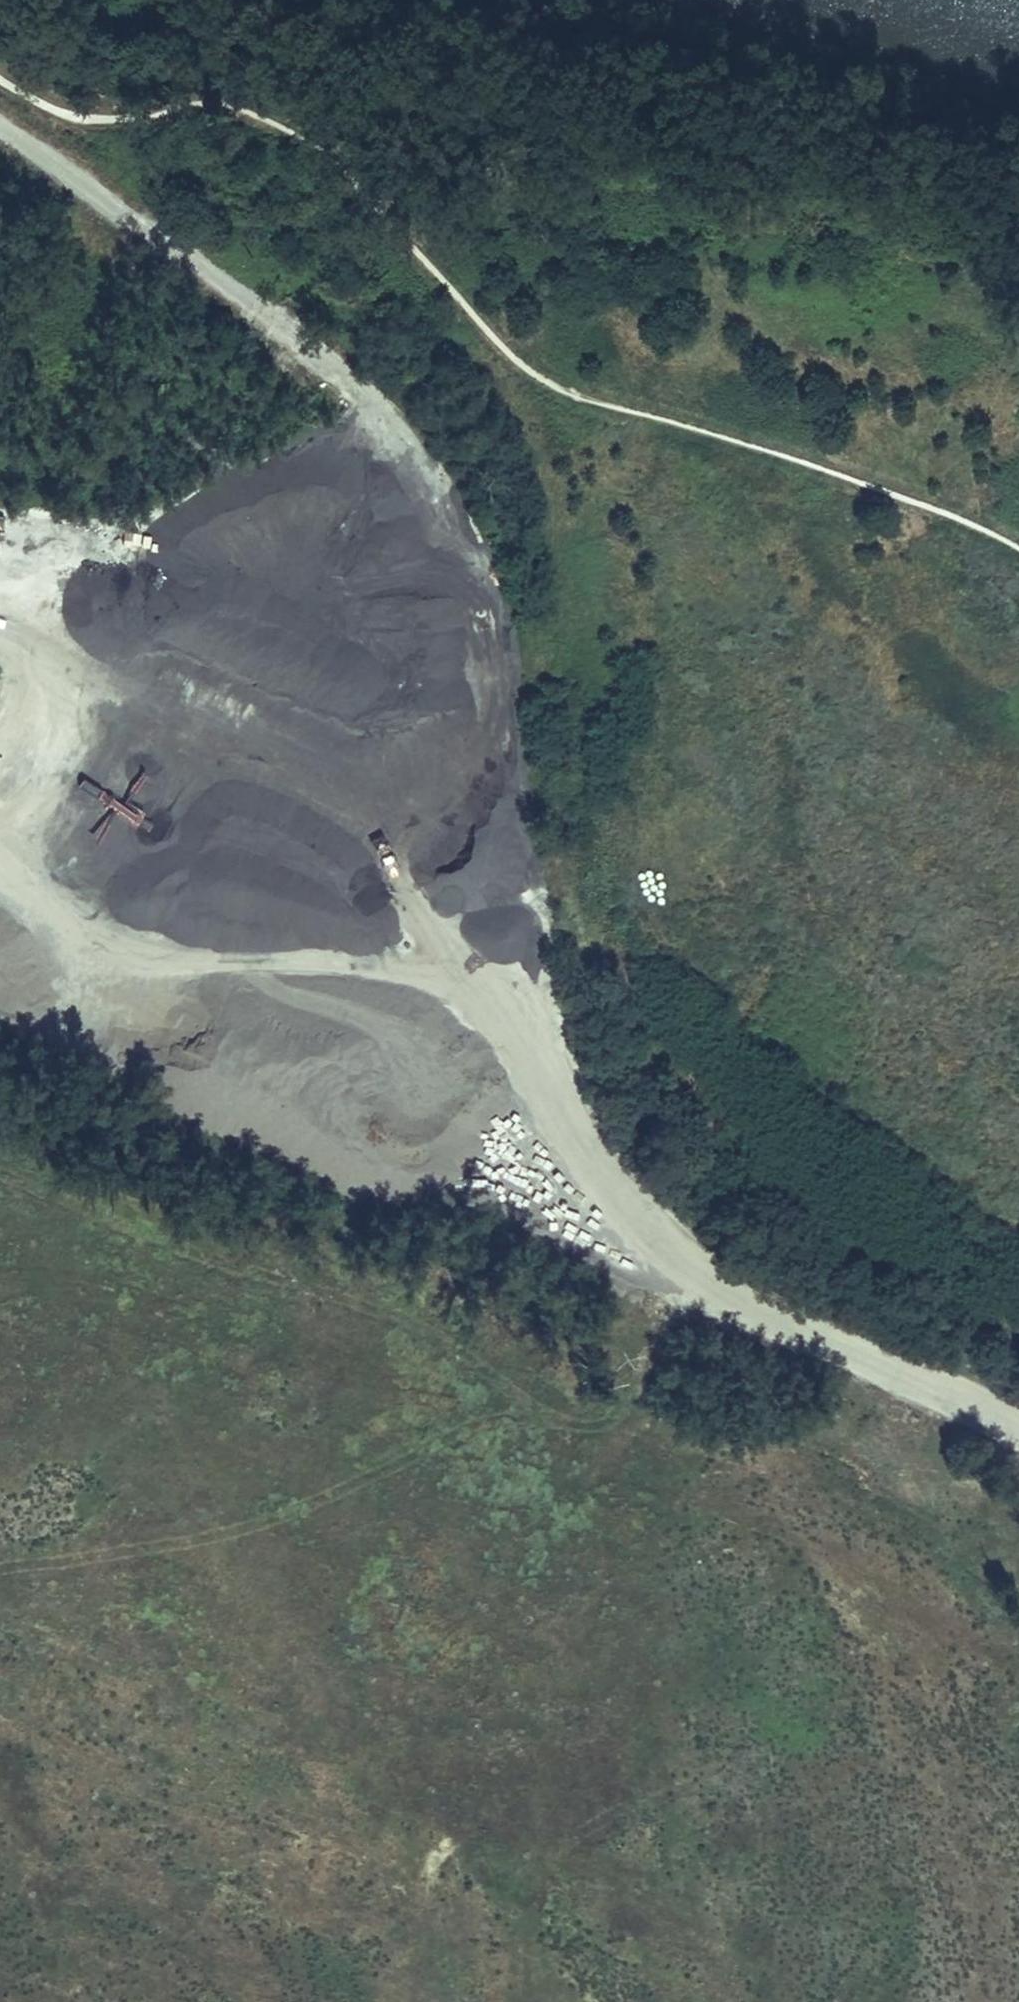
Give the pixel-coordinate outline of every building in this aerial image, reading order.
[(349,850),(358,820),(336,813),(328,841),(332,842),(324,869),(323,868),(315,891),(336,898),(336,899),(365,908),(372,887),(361,884),(370,856),(349,850)]
